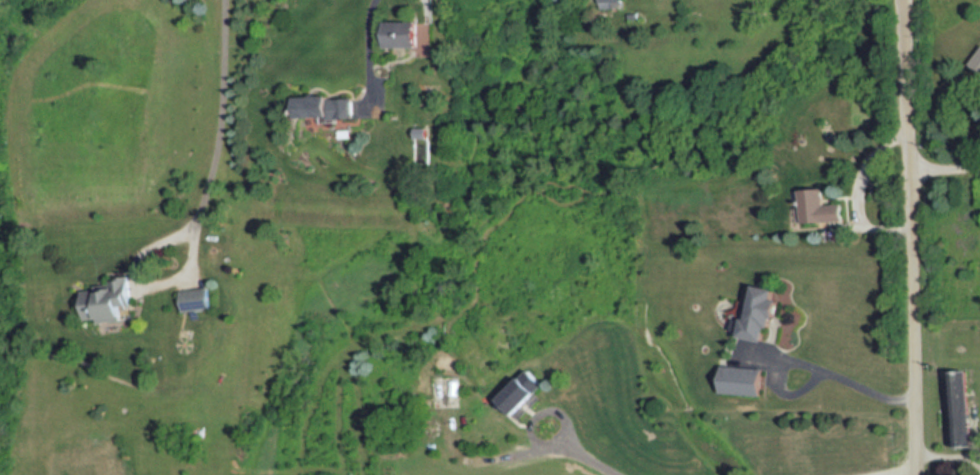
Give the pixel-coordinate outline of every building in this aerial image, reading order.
[(593,11),(622,11),(622,0),(593,0),(593,11)] [(382,20),(382,49),(414,49),(414,20),(382,20)] [(964,64),(979,74),(979,43),(979,42),(964,64)] [(294,96),(294,119),(351,118),(350,95),(294,96)] [(793,188),(794,228),(842,227),(841,211),(821,211),(821,188),(793,188)] [(79,297),(84,326),(131,318),(123,273),(79,297)] [(755,282),(746,315),(740,314),(734,336),(762,343),(776,287),(755,282)] [(174,289),(177,314),(209,310),(206,285),(174,289)] [(942,366),(949,449),(971,448),(965,364),(942,366)] [(720,365),(718,394),(762,397),(763,368),(720,365)] [(492,401),(507,416),(533,391),(519,376),(492,401)]
